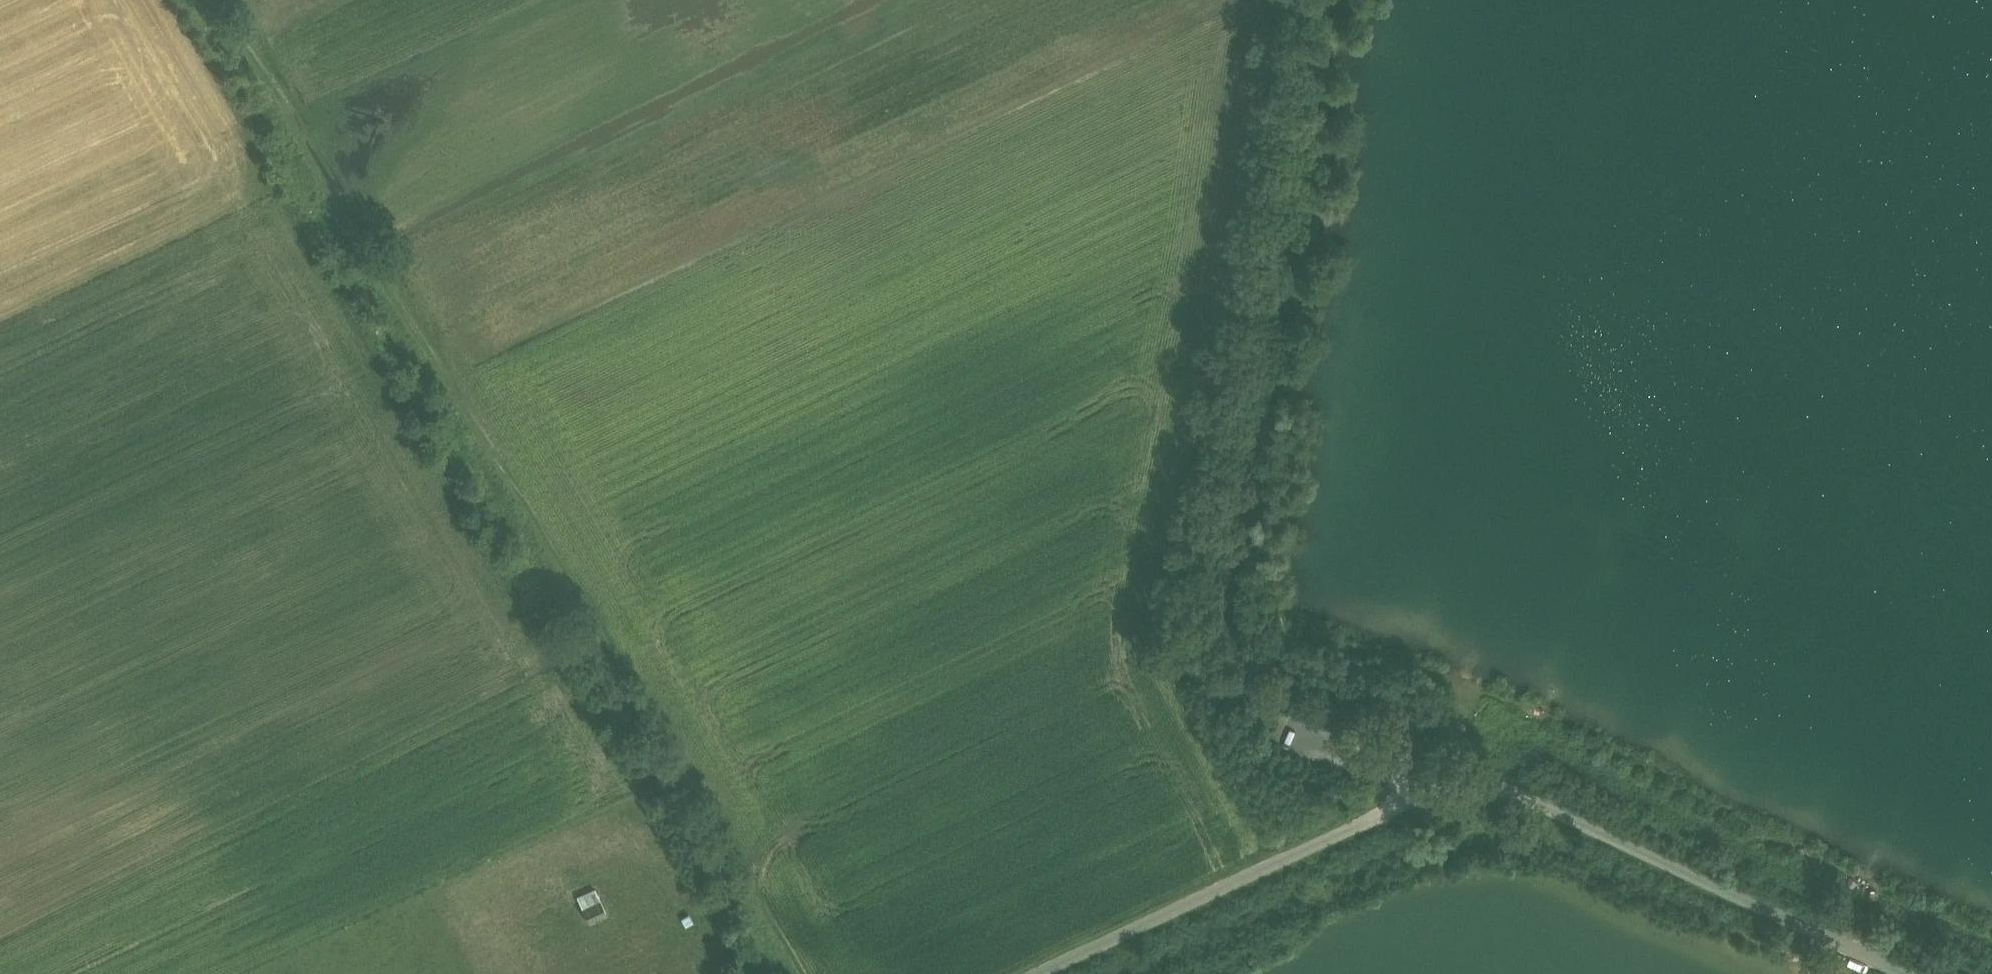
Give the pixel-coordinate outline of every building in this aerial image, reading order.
[(594,888),(575,894),(577,902),(596,896),(594,888)] [(602,900),(584,909),(589,922),(608,913),(602,900)]
